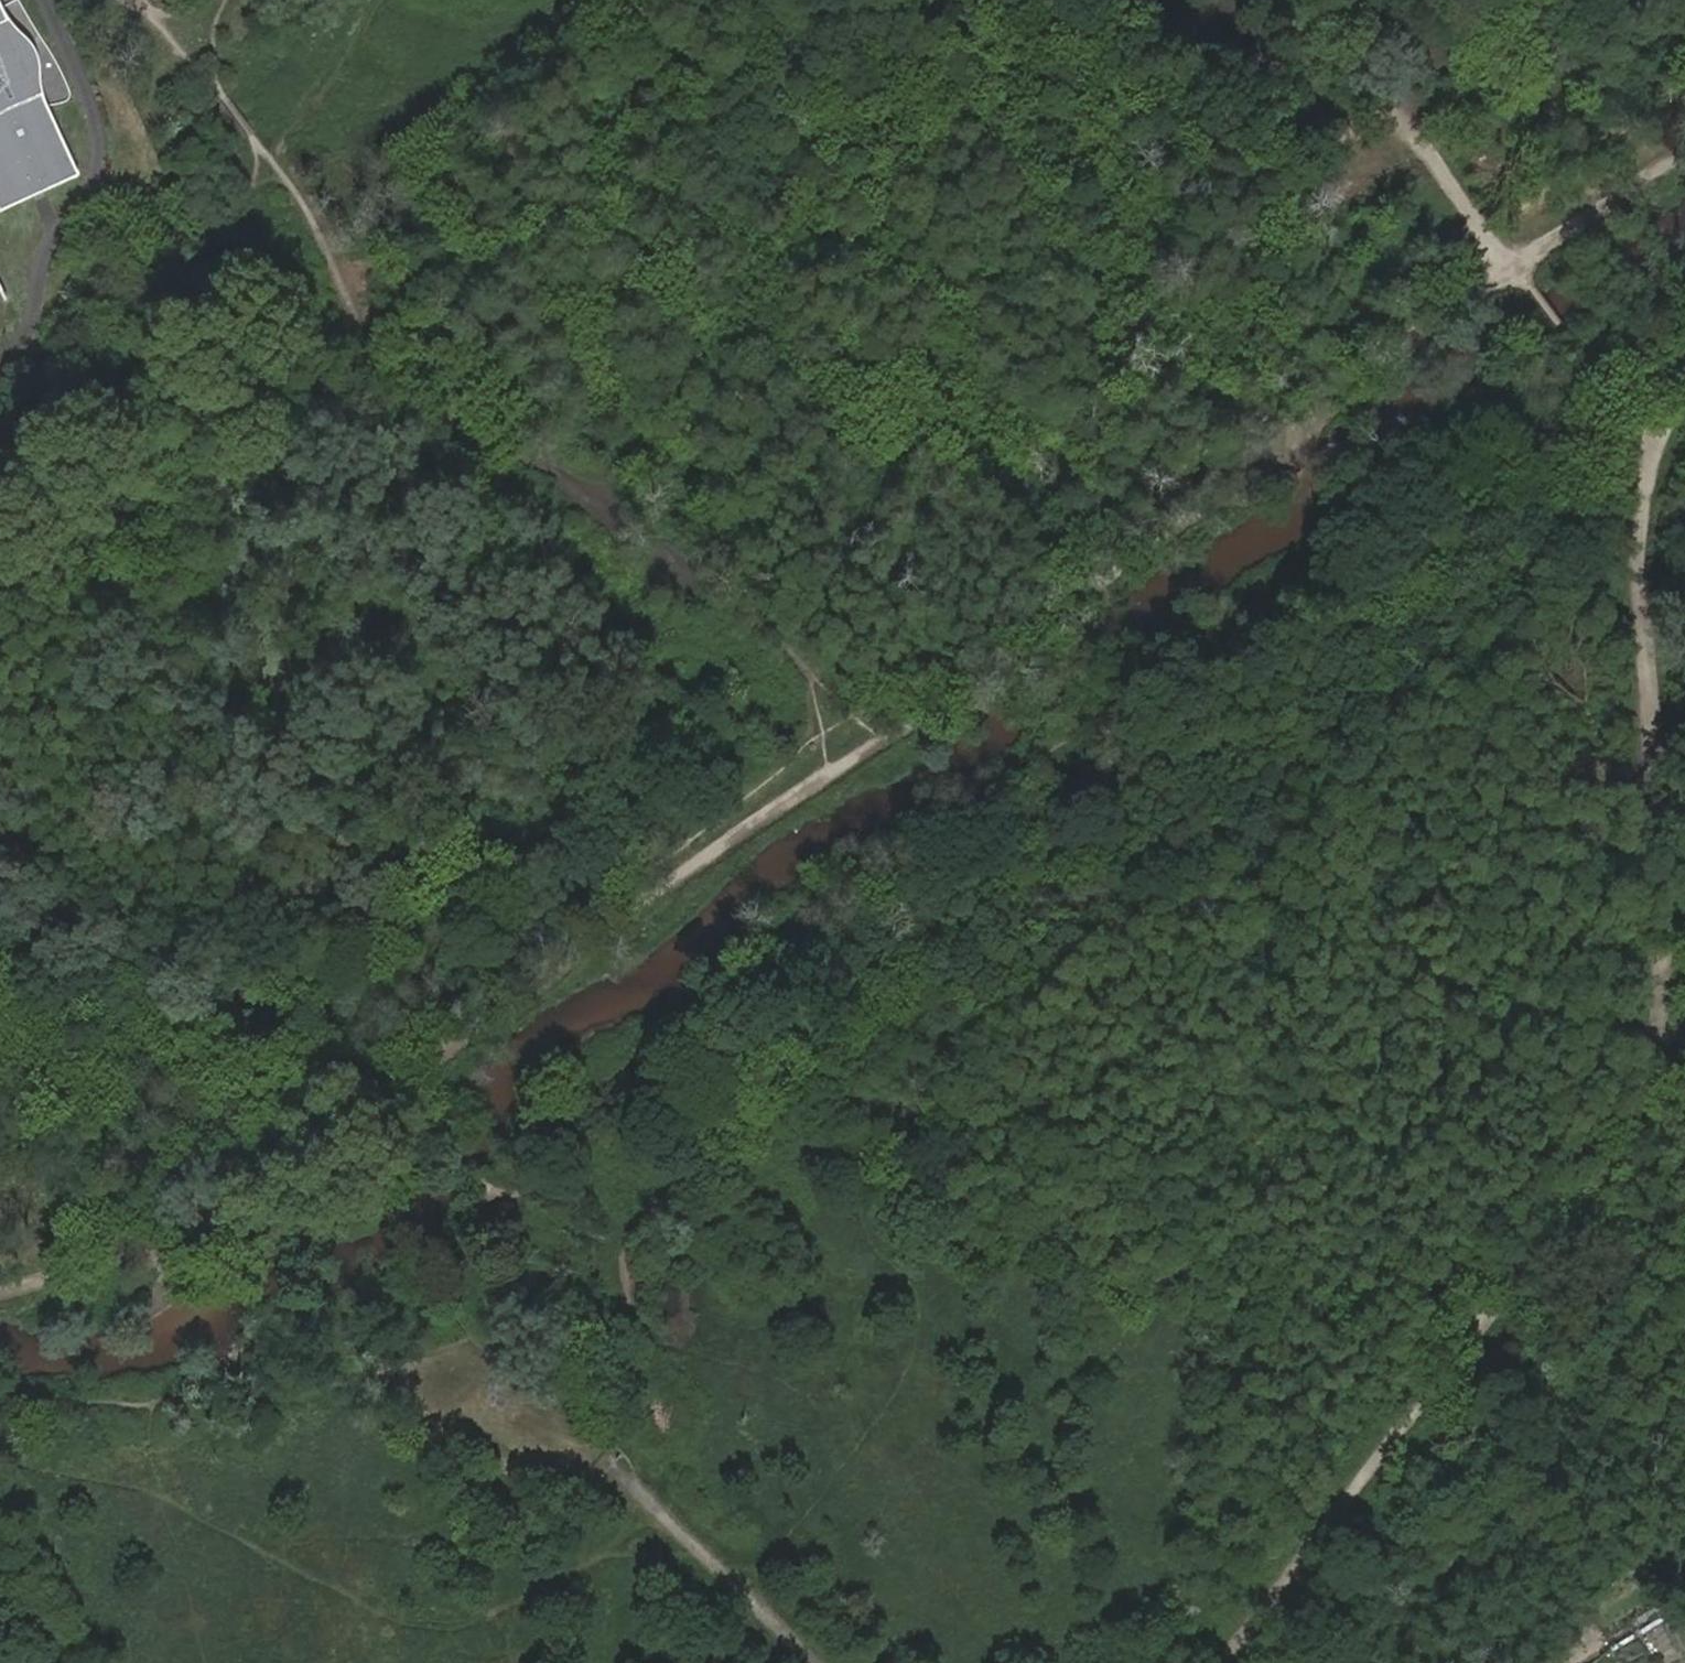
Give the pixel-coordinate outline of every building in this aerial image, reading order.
[(73,173),(74,172),(63,150),(46,158),(26,118),(45,109),(40,98),(36,85),(35,76),(35,64),(33,56),(30,48),(24,40),(13,30),(0,12),(0,11),(0,206),(73,173)] [(45,109),(26,118),(46,158),(63,150),(68,147),(48,107),(45,109)]
